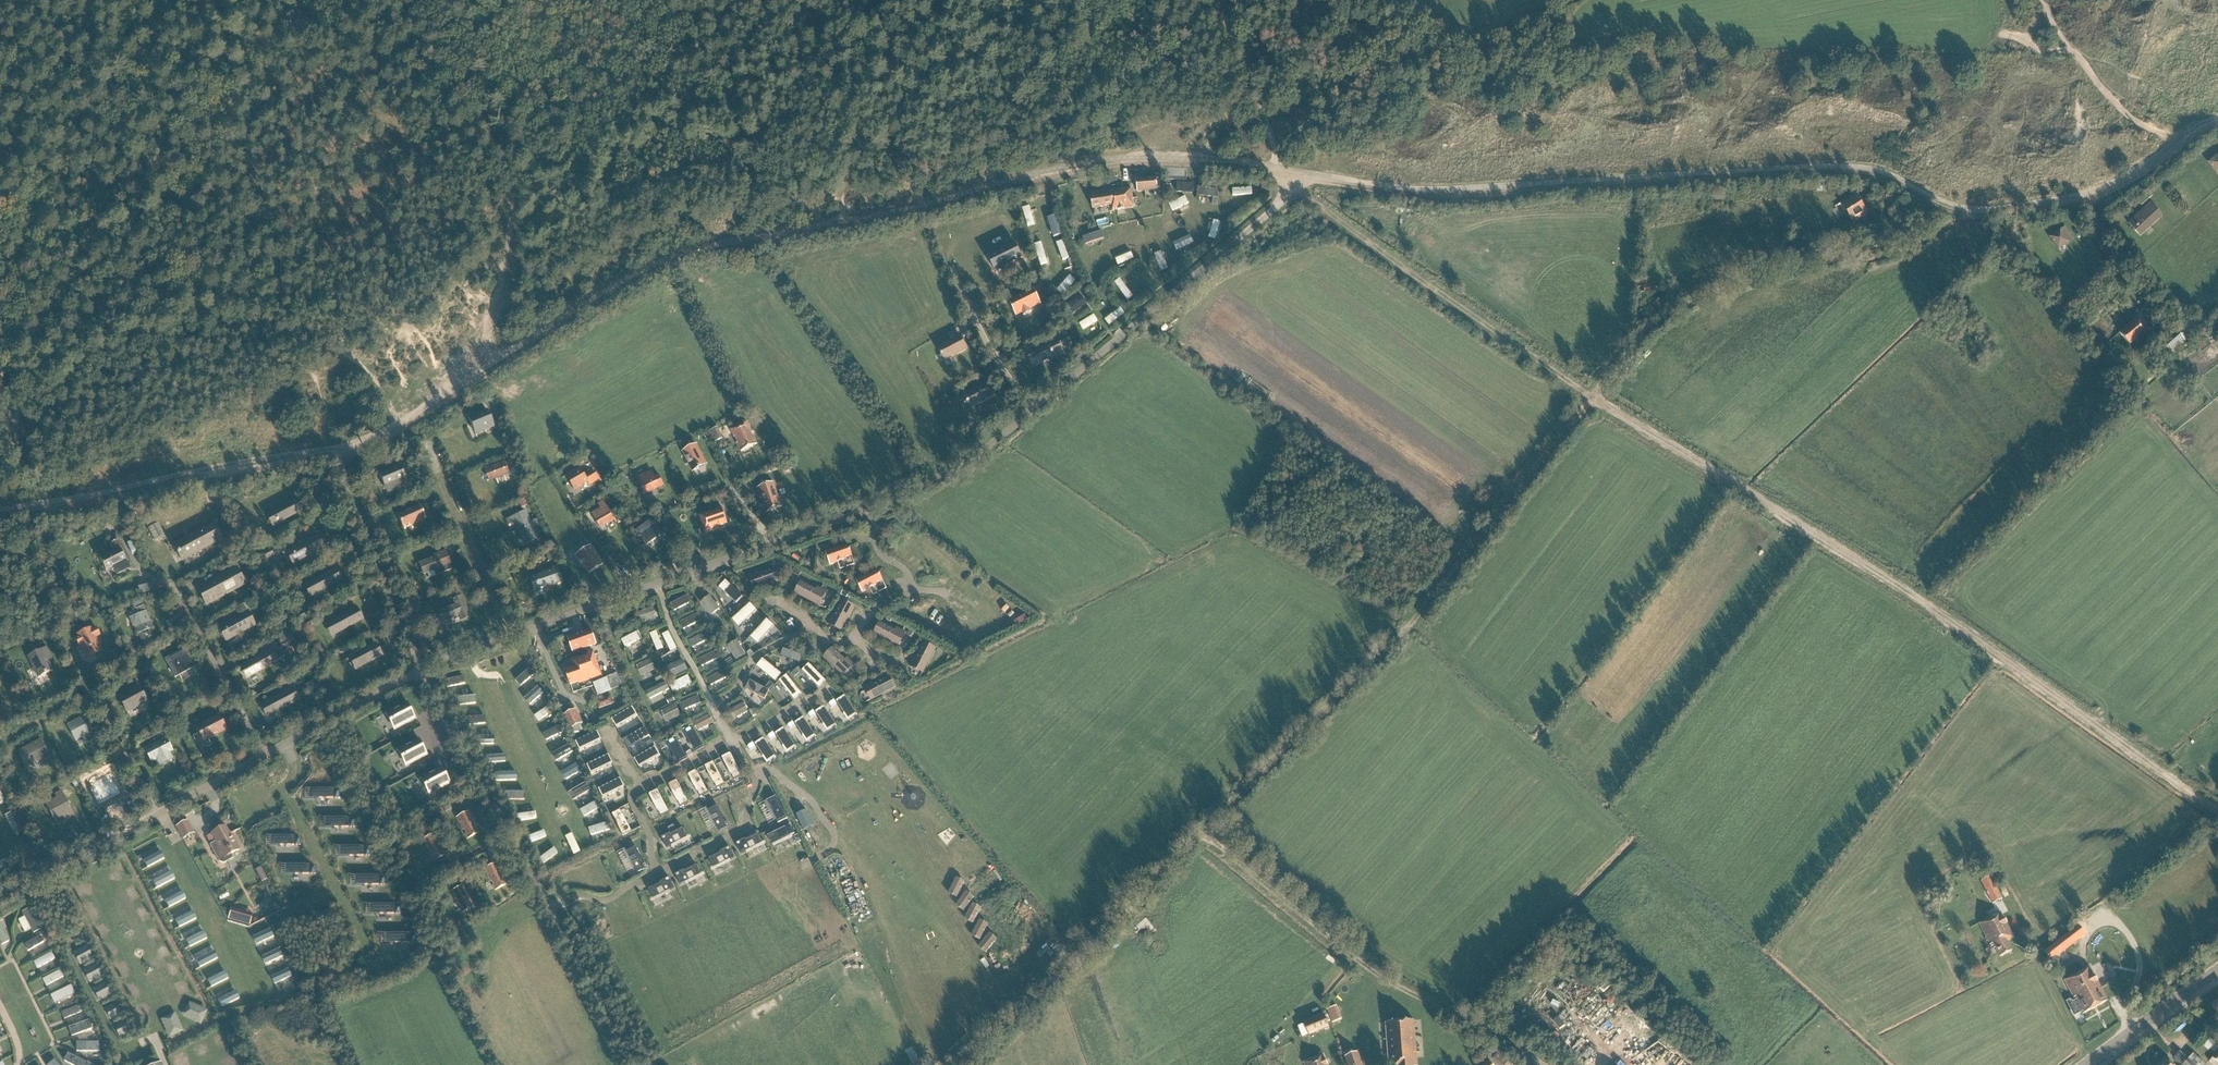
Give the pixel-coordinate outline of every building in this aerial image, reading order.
[(2217,176),(2217,158),(2209,164),(2217,176)] [(1187,180),(1187,170),(1167,169),(1167,180),(1187,180)] [(1156,178),(1137,180),(1138,192),(1157,190),(1157,188),(1160,188),(1159,179),(1156,180),(1156,178)] [(1177,183),(1177,193),(1192,194),(1193,184),(1177,183)] [(1171,185),(1163,185),(1163,194),(1171,194),(1171,185)] [(1218,198),(1219,190),(1198,187),(1197,195),(1213,197),(1218,198)] [(1253,195),(1252,188),(1233,189),(1233,196),(1253,195)] [(1112,192),(1111,190),(1090,193),(1092,208),(1111,205),(1112,211),(1133,208),(1132,200),(1133,200),(1131,189),(1112,192)] [(1782,198),(1788,207),(1799,200),(1793,191),(1782,198)] [(2136,201),(2141,206),(2151,197),(2146,192),(2136,201)] [(1885,201),(1897,205),(1899,198),(1887,194),(1885,201)] [(1853,223),(1868,215),(1860,203),(1863,201),(1861,198),(1859,200),(1856,195),(1842,203),(1853,223)] [(1189,204),(1185,197),(1169,205),(1172,212),(1189,204)] [(2131,223),(2142,236),(2164,216),(2152,203),(2131,223)] [(1028,227),(1035,225),(1029,206),(1022,208),(1028,227)] [(1055,237),(1061,234),(1055,216),(1049,218),(1055,237)] [(1215,240),(1221,222),(1214,220),(1209,238),(1215,240)] [(1066,231),(1072,229),(1069,221),(1064,223),(1066,231)] [(2051,236),(2061,251),(2073,243),(2063,228),(2051,236)] [(1104,239),(1101,231),(1082,237),(1085,245),(1104,239)] [(1177,250),(1194,243),(1190,235),(1173,243),(1177,250)] [(1063,261),(1069,259),(1063,241),(1056,243),(1063,261)] [(1040,266),(1047,263),(1041,243),(1034,245),(1040,266)] [(989,258),(994,270),(1003,265),(1004,266),(1022,258),(1015,244),(1006,249),(989,258)] [(1168,269),(1162,251),(1154,254),(1160,272),(1168,269)] [(1134,259),(1131,253),(1115,259),(1118,266),(1134,259)] [(1062,295),(1076,281),(1070,276),(1057,290),(1062,295)] [(1127,301),(1133,297),(1120,279),(1114,283),(1127,301)] [(1033,291),(1011,302),(1016,314),(1025,310),(1026,311),(1043,302),(1041,297),(1037,299),(1033,291)] [(1087,304),(1081,295),(1067,305),(1073,314),(1087,304)] [(1109,326),(1125,314),(1120,308),(1105,320),(1109,326)] [(1083,330),(1097,321),(1093,315),(1079,325),(1083,330)] [(2120,333),(2129,345),(2136,341),(2137,342),(2151,331),(2140,318),(2120,333)] [(2170,353),(2185,339),(2180,332),(2178,334),(2175,330),(2161,343),(2170,353)] [(954,357),(968,350),(959,334),(953,337),(955,340),(938,349),(945,361),(954,356),(954,357)] [(1064,354),(1058,341),(1035,352),(1041,364),(1050,359),(1050,360),(1064,354)] [(966,391),(962,393),(971,408),(979,403),(980,404),(993,397),(986,385),(969,394),(966,391)] [(494,427),(487,411),(469,418),(475,435),(494,427)] [(757,445),(748,423),(731,431),(741,452),(757,445)] [(719,436),(716,428),(710,431),(713,438),(719,436)] [(690,444),(692,448),(683,452),(694,472),(707,465),(696,446),(694,442),(690,444)] [(774,450),(770,452),(773,460),(778,458),(774,450)] [(504,463),(485,471),(489,481),(508,474),(507,471),(514,468),(511,461),(504,464),(504,463)] [(400,467),(380,475),(385,488),(395,484),(397,489),(407,485),(400,467)] [(579,468),(565,476),(574,491),(588,483),(589,486),(599,480),(594,472),(585,478),(579,468)] [(637,478),(645,495),(664,486),(659,476),(655,478),(652,471),(637,478)] [(623,474),(619,478),(625,484),(629,481),(623,474)] [(767,512),(782,507),(773,483),(757,489),(760,500),(762,499),(767,512)] [(267,516),(273,526),(303,510),(298,499),(267,516)] [(599,528),(613,521),(604,504),(599,506),(601,511),(592,516),(599,528)] [(403,529),(425,519),(419,506),(397,515),(403,529)] [(728,523),(722,508),(700,516),(706,533),(718,529),(718,527),(728,523)] [(519,531),(531,526),(525,512),(506,520),(508,526),(515,523),(519,531)] [(156,524),(154,519),(145,523),(155,540),(164,534),(158,523),(156,524)] [(536,519),(530,522),(532,528),(539,526),(536,519)] [(648,545),(657,538),(655,534),(660,530),(656,524),(654,525),(650,520),(635,532),(639,538),(641,536),(648,545)] [(213,524),(174,545),(183,561),(222,539),(213,524)] [(531,526),(519,531),(522,540),(515,543),(518,548),(537,539),(531,526)] [(287,553),(293,564),(323,548),(318,537),(287,553)] [(130,567),(127,561),(128,561),(118,541),(110,545),(113,551),(99,558),(106,571),(113,567),(117,574),(130,567)] [(584,567),(589,574),(603,565),(591,546),(575,556),(583,568),(584,567)] [(852,556),(849,547),(842,550),(841,547),(826,553),(830,565),(846,560),(845,558),(852,556)] [(274,555),(271,549),(263,554),(266,560),(274,555)] [(433,556),(434,558),(419,564),(426,580),(445,572),(441,562),(449,558),(446,551),(433,556)] [(547,556),(546,556),(548,562),(554,560),(551,552),(546,554),(547,556)] [(563,583),(557,567),(552,568),(553,571),(530,579),(534,591),(557,582),(558,585),(563,583)] [(757,588),(780,580),(776,568),(759,575),(758,572),(749,574),(752,581),(755,583),(757,588)] [(198,589),(206,605),(245,584),(236,569),(198,589)] [(341,581),(335,570),(305,587),(311,597),(341,581)] [(871,573),(856,581),(862,593),(877,585),(876,584),(883,580),(878,572),(872,575),(871,573)] [(743,598),(726,581),(719,588),(737,605),(743,598)] [(800,582),(795,593),(816,604),(819,599),(823,598),(826,592),(818,588),(817,591),(800,582)] [(152,583),(138,587),(140,594),(154,590),(152,583)] [(674,612),(692,603),(689,595),(670,605),(674,612)] [(452,600),(455,606),(438,613),(442,623),(459,616),(461,622),(471,618),(462,596),(452,600)] [(720,609),(709,596),(701,603),(711,616),(720,609)] [(137,634),(153,628),(147,613),(142,601),(132,605),(134,610),(136,609),(139,615),(131,618),(137,634)] [(832,615),(828,623),(834,626),(838,625),(843,628),(854,606),(843,601),(834,617),(832,615)] [(248,603),(241,607),(243,611),(251,607),(248,603)] [(757,611),(750,604),(732,620),(739,627),(757,611)] [(653,607),(638,613),(642,624),(657,618),(653,607)] [(331,636),(362,620),(357,609),(326,626),(331,636)] [(305,610),(298,614),(302,621),(309,617),(305,610)] [(247,613),(219,628),(226,641),(254,626),(247,613)] [(683,630),(701,621),(698,614),(680,623),(683,630)] [(310,619),(303,623),(306,629),(313,625),(310,619)] [(758,645),(774,627),(767,620),(751,638),(758,645)] [(902,639),(905,632),(897,628),(896,631),(879,623),(874,634),(895,645),(898,640),(902,639)] [(88,658),(102,651),(95,638),(100,636),(96,629),(92,631),(89,625),(81,629),(83,633),(77,636),(78,638),(75,639),(79,646),(82,645),(88,658)] [(587,655),(585,649),(596,645),(591,630),(569,638),(574,653),(577,652),(579,658),(571,660),(574,668),(565,671),(570,686),(579,682),(579,684),(602,676),(594,653),(587,655)] [(642,638),(639,632),(621,641),(625,647),(642,638)] [(663,649),(656,632),(650,635),(657,652),(663,649)] [(677,649),(668,632),(662,636),(671,652),(677,649)] [(710,640),(707,632),(688,642),(692,649),(710,640)] [(289,634),(282,638),(285,644),(293,640),(290,634),(289,634)] [(746,655),(737,640),(727,646),(736,661),(746,655)] [(919,667),(924,670),(936,648),(925,642),(916,659),(913,658),(909,665),(915,668),(919,667)] [(350,658),(355,669),(381,656),(375,645),(350,658)] [(832,648),(824,657),(841,674),(845,670),(849,670),(854,665),(848,659),(845,661),(832,648)] [(38,678),(52,671),(46,658),(50,656),(46,649),(28,657),(38,678)] [(801,664),(803,656),(783,649),(781,657),(801,664)] [(184,650),(169,659),(178,676),(194,668),(184,650)] [(274,656),(271,651),(240,668),(247,679),(277,661),(284,657),(282,652),(274,656)] [(701,668),(720,659),(716,651),(698,661),(701,668)] [(657,670),(651,659),(636,666),(641,677),(657,670)] [(667,680),(688,671),(682,660),(662,670),(667,680)] [(776,683),(782,675),(763,660),(757,668),(776,683)] [(819,689),(827,682),(809,664),(802,671),(819,689)] [(154,669),(149,671),(152,678),(157,676),(154,669)] [(535,675),(531,669),(517,681),(522,687),(535,675)] [(711,687),(729,678),(725,671),(707,680),(711,687)] [(612,688),(621,685),(617,674),(607,677),(612,688)] [(463,676),(445,679),(446,687),(465,684),(463,676)] [(802,695),(787,676),(779,682),(794,701),(802,695)] [(896,687),(890,676),(874,685),(872,682),(864,686),(867,692),(871,694),(874,699),(896,687)] [(298,677),(293,680),(296,686),(301,683),(298,677)] [(673,693),(692,684),(688,677),(669,686),(673,693)] [(765,700),(770,692),(750,681),(746,690),(765,700)] [(649,700),(668,691),(665,684),(646,693),(649,700)] [(543,692),(539,686),(525,698),(530,704),(543,692)] [(127,713),(147,702),(139,687),(119,698),(127,713)] [(292,690),(261,706),(267,717),(298,700),(292,690)] [(477,697),(455,698),(455,707),(477,706),(477,697)] [(613,705),(610,697),(596,701),(599,709),(613,705)] [(682,712),(701,704),(698,697),(679,705),(682,712)] [(849,722),(858,716),(845,697),(837,702),(845,715),(844,716),(849,722)] [(407,701),(386,713),(387,713),(393,724),(398,721),(401,726),(415,718),(406,703),(407,702),(407,701)] [(733,722),(749,713),(744,704),(728,712),(733,722)] [(681,716),(675,705),(660,712),(666,723),(681,716)] [(554,712),(550,706),(535,716),(539,722),(554,712)] [(616,728),(637,716),(632,708),(612,720),(616,728)] [(828,733),(837,727),(824,708),(816,713),(824,725),(823,726),(828,733)] [(583,723),(576,710),(564,716),(573,736),(585,730),(582,724),(583,723)] [(485,715),(463,717),(464,726),(485,724),(485,715)] [(698,732),(714,724),(709,715),(693,723),(698,732)] [(75,741),(93,732),(84,716),(67,725),(75,741)] [(226,730),(219,716),(196,728),(203,742),(226,730)] [(808,744),(817,738),(804,719),(796,724),(804,737),(803,737),(808,744)] [(564,733),(560,726),(543,734),(546,741),(564,733)] [(683,731),(695,754),(704,749),(692,726),(683,731)] [(628,750),(649,737),(644,728),(623,741),(628,750)] [(787,755),(796,749),(784,730),(776,735),(784,747),(783,748),(787,755)] [(580,751),(601,741),(597,733),(575,743),(580,751)] [(497,736),(475,738),(475,747),(497,745),(497,736)] [(419,738),(398,750),(399,750),(405,761),(410,758),(413,763),(427,755),(418,739),(420,739),(419,738)] [(688,760),(675,738),(666,743),(678,765),(688,760)] [(145,750),(152,762),(157,759),(161,767),(173,760),(169,753),(172,751),(165,739),(145,750)] [(776,759),(763,740),(755,745),(764,757),(763,758),(767,765),(776,759)] [(35,743),(17,752),(26,768),(43,759),(35,743)] [(575,753),(571,746),(554,754),(557,761),(575,753)] [(300,756),(304,763),(321,755),(317,747),(300,756)] [(639,769),(660,757),(655,748),(634,760),(639,769)] [(731,754),(722,758),(732,776),(734,780),(742,776),(731,754)] [(506,755),(484,756),(484,765),(506,764),(506,755)] [(612,764),(608,756),(587,767),(591,775),(612,764)] [(582,770),(576,762),(562,774),(567,782),(582,770)] [(713,763),(705,767),(714,785),(715,785),(717,789),(725,785),(713,763)] [(313,783),(332,774),(328,765),(309,774),(313,783)] [(442,766),(421,778),(421,779),(422,778),(428,789),(433,786),(436,791),(450,784),(441,768),(442,767),(442,766)] [(700,797),(708,794),(696,772),(688,776),(697,794),(698,793),(700,797)] [(516,773),(494,774),(495,783),(516,782),(516,773)] [(94,786),(91,787),(99,802),(119,792),(111,777),(102,782),(101,779),(92,783),(94,786)] [(624,788),(620,780),(599,790),(603,799),(624,788)] [(276,789),(280,798),(298,789),(294,781),(276,789)] [(680,808),(688,804),(677,782),(668,786),(678,804),(680,808)] [(591,791),(587,784),(570,793),(573,800),(591,791)] [(308,799),(333,799),(333,789),(308,789),(308,799)] [(661,817),(669,813),(658,791),(649,796),(658,814),(659,813),(661,817)] [(63,796),(61,792),(55,795),(57,799),(46,805),(54,821),(63,816),(65,820),(73,815),(63,796)] [(527,792),(505,793),(505,802),(527,801),(527,792)] [(623,795),(606,802),(609,809),(626,802),(623,795)] [(788,820),(776,798),(767,802),(779,825),(788,820)] [(303,802),(288,809),(292,817),(306,809),(303,802)] [(599,809),(595,802),(578,811),(581,818),(599,809)] [(641,828),(629,805),(619,810),(622,816),(623,816),(631,833),(641,828)] [(723,819),(717,807),(708,812),(719,832),(729,827),(724,818),(723,819)] [(804,832),(814,827),(807,811),(797,816),(804,832)] [(478,833),(467,812),(456,818),(467,839),(478,833)] [(536,814),(516,815),(516,823),(536,822),(536,814)] [(14,835),(21,831),(12,815),(5,819),(14,835)] [(324,828),(348,828),(348,818),(324,819),(324,828)] [(299,835),(317,826),(313,819),(295,828),(299,835)] [(176,827),(183,840),(194,834),(187,821),(176,827)] [(610,830),(608,823),(589,829),(590,836),(610,830)] [(772,846),(795,835),(791,826),(768,837),(772,846)] [(172,827),(155,835),(159,842),(175,833),(172,827)] [(216,842),(215,843),(210,845),(219,862),(224,863),(234,858),(232,855),(240,850),(235,841),(239,838),(235,831),(229,835),(225,827),(212,834),(216,842)] [(666,849),(687,839),(682,830),(671,836),(670,835),(662,839),(666,849)] [(546,838),(543,832),(525,839),(527,846),(546,838)] [(445,855),(434,834),(423,840),(434,861),(445,855)] [(741,855),(762,845),(758,835),(746,841),(745,841),(736,845),(741,855)] [(269,846),(293,845),(293,836),(269,836),(269,846)] [(572,836),(567,839),(575,855),(581,852),(572,836)] [(310,851),(312,856),(323,852),(320,846),(310,851)] [(338,856),(363,856),(363,847),(338,847),(338,856)] [(558,855),(553,849),(540,860),(543,865),(558,855)] [(635,849),(626,853),(637,874),(647,869),(643,860),(642,860),(635,849)] [(714,869),(734,859),(729,849),(721,853),(721,854),(709,860),(714,869)] [(148,869),(165,859),(161,851),(144,861),(148,869)] [(476,860),(471,863),(474,869),(479,867),(476,860)] [(495,891),(506,885),(495,864),(484,870),(495,891)] [(284,874),(308,874),(308,865),(284,865),(284,874)] [(261,867),(255,870),(262,882),(267,879),(261,867)] [(680,886),(701,876),(697,867),(685,873),(684,872),(675,876),(680,886)] [(157,889),(174,880),(170,873),(153,882),(157,889)] [(354,885),(378,885),(378,876),(354,876),(354,885)] [(2002,899),(1990,877),(1981,882),(1993,904),(2002,899)] [(653,900),(674,890),(669,880),(660,884),(660,885),(649,891),(653,900)] [(323,883),(295,892),(300,909),(328,901),(323,883)] [(234,905),(242,902),(233,885),(226,888),(234,905)] [(442,885),(436,888),(439,895),(445,892),(442,885)] [(462,913),(473,907),(462,886),(451,892),(462,913)] [(169,909),(187,900),(183,892),(165,901),(169,909)] [(216,914),(223,912),(216,894),(209,897),(216,914)] [(200,903),(192,906),(200,925),(208,921),(200,903)] [(369,914),(393,914),(393,905),(369,905),(369,914)] [(43,930),(31,909),(22,913),(34,935),(43,930)] [(231,909),(228,920),(249,926),(252,915),(231,909)] [(350,921),(361,916),(359,910),(347,916),(350,921)] [(180,928),(197,919),(193,911),(176,921),(180,928)] [(1986,920),(1982,922),(1979,924),(1986,938),(1985,938),(1987,941),(1988,941),(1993,950),(1996,948),(2000,957),(2012,951),(2007,941),(2014,938),(2001,912),(1989,918),(1988,917),(1985,918),(1986,920)] [(0,923),(0,942),(2,946),(10,943),(0,923)] [(2079,926),(2044,953),(2051,961),(2085,935),(2079,926)] [(256,946),(274,938),(270,930),(252,938),(256,946)] [(190,948),(208,939),(204,931),(186,940),(190,948)] [(385,943),(409,943),(409,934),(385,934),(385,943)] [(45,943),(41,937),(25,946),(28,953),(45,943)] [(366,961),(386,952),(382,943),(362,952),(366,961)] [(264,966),(282,957),(279,950),(261,958),(264,966)] [(200,968),(218,959),(214,952),(196,961),(200,968)] [(55,959),(51,953),(33,963),(37,969),(55,959)] [(378,979),(396,971),(391,962),(374,971),(378,979)] [(88,976),(89,975),(91,979),(102,975),(98,965),(86,970),(88,976)] [(2107,1001),(2092,973),(2089,967),(2064,980),(2083,1014),(2107,1001)] [(273,985),(291,977),(288,970),(270,978),(273,985)] [(64,978),(60,971),(42,980),(46,987),(64,978)] [(212,988),(229,979),(225,971),(208,980),(212,988)] [(71,987),(51,997),(55,1006),(76,996),(71,987)] [(223,1008),(240,999),(236,991),(219,1000),(223,1008)] [(182,1017),(201,1026),(208,1011),(189,1002),(182,1017)] [(81,1013),(78,1006),(61,1013),(64,1020),(81,1013)] [(1342,1019),(1337,1006),(1327,1010),(1332,1023),(1342,1019)] [(176,1014),(161,1020),(168,1038),(184,1032),(176,1014)] [(1559,1030),(1568,1023),(1562,1015),(1553,1021),(1559,1030)] [(1324,1016),(1304,1025),(1309,1037),(1329,1028),(1324,1016)] [(93,1030),(89,1021),(69,1029),(72,1037),(93,1030)] [(1414,1021),(1385,1023),(1388,1064),(1417,1064),(1414,1021)] [(2203,1046),(2214,1055),(2217,1049),(2217,1047),(2209,1039),(2203,1046)] [(100,1054),(100,1043),(77,1043),(77,1053),(100,1054)] [(1493,1049),(1488,1055),(1493,1059),(1498,1053),(1493,1049)] [(1358,1052),(1354,1054),(1352,1050),(1345,1053),(1346,1057),(1344,1057),(1347,1064),(1362,1064),(1358,1052)] [(68,1055),(64,1063),(69,1064),(88,1064),(68,1055)] [(1323,1055),(1304,1063),(1305,1064),(1327,1064),(1323,1055)] [(2193,1055),(2184,1064),(2204,1064),(2193,1055)]
